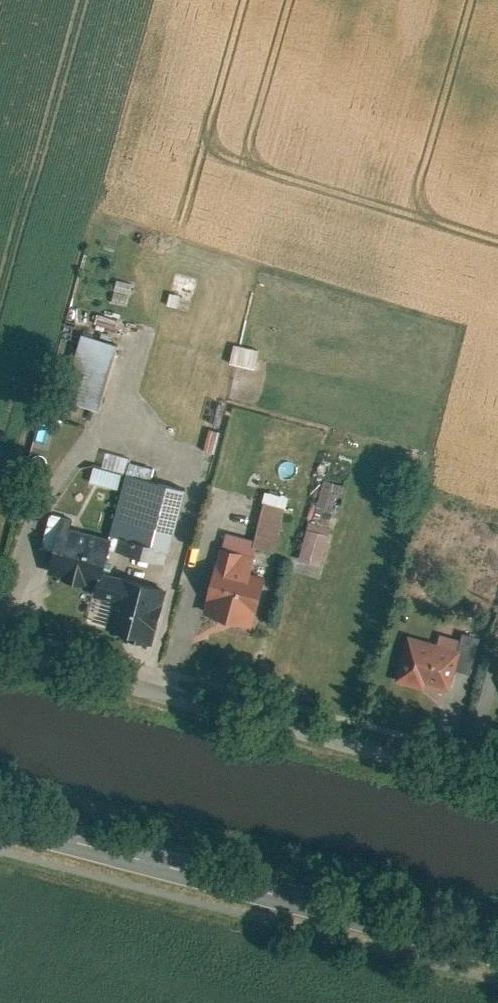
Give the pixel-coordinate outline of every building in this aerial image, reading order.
[(122,342),(86,333),(69,399),(106,408),(122,342)] [(233,341),(229,360),(255,366),(260,347),(233,341)] [(124,471),(99,464),(94,481),(120,488),(124,471)] [(339,493),(344,477),(328,471),(313,511),(328,517),(337,492),(339,493)] [(171,562),(189,488),(130,473),(114,537),(112,547),(171,562)] [(278,549),(289,505),(269,500),(258,544),(278,549)] [(114,537),(66,525),(55,569),(103,581),(106,570),(112,547),(114,537)] [(333,534),(310,528),(302,558),(325,564),(333,534)] [(229,531),(225,547),(253,554),(258,538),(229,531)] [(253,554),(225,547),(208,612),(257,624),(268,580),(254,577),(259,556),(253,554)] [(100,593),(118,598),(124,575),(106,570),(103,581),(100,593)] [(111,628),(156,640),(169,586),(124,575),(118,598),(111,628)] [(466,636),(444,631),(442,640),(464,646),(466,636)] [(474,671),(483,635),(468,631),(466,636),(464,646),(458,667),(474,671)] [(442,640),(412,632),(401,676),(453,689),(458,667),(464,646),(442,640)]
